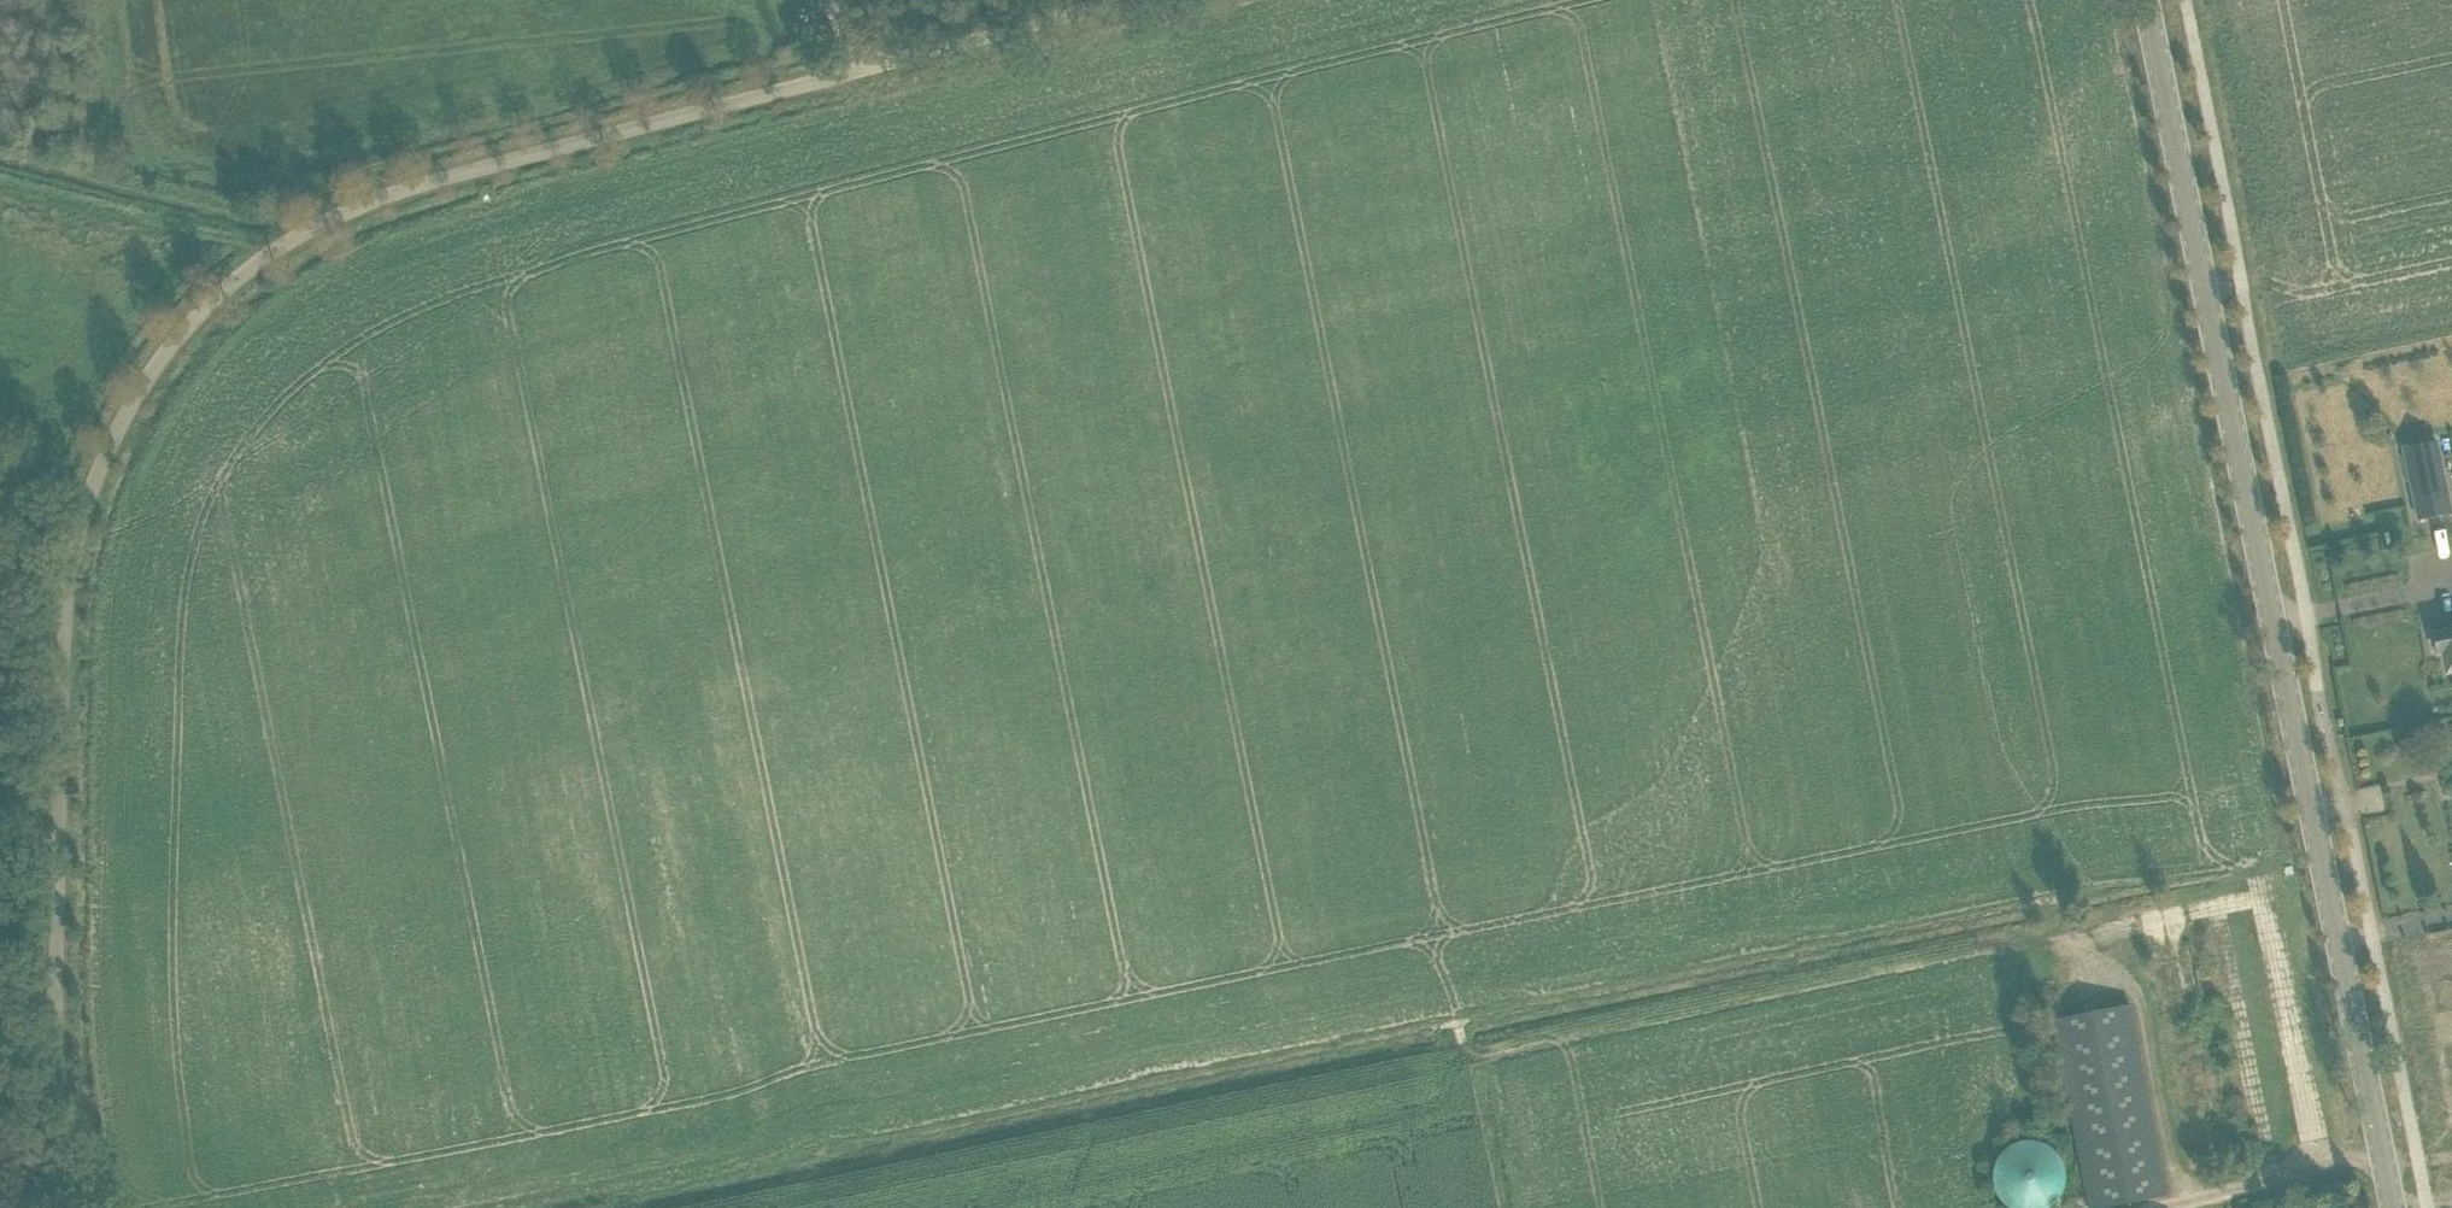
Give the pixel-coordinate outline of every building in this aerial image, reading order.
[(2450,513),(2435,442),(2403,449),(2417,520),(2450,513)] [(2432,635),(2436,655),(2441,654),(2445,673),(2451,672),(2451,631),(2432,635)] [(2089,1207),(2102,1207),(2166,1195),(2129,1005),(2051,1021),(2089,1207)] [(1998,1157),(1994,1163),(1992,1170),(1991,1176),(1991,1183),(1993,1190),(1997,1198),(2002,1204),(2007,1207),(2048,1207),(2054,1202),(2058,1197),(2062,1191),(2063,1183),(2064,1174),(2063,1167),(2060,1160),(2055,1153),(2048,1148),(2041,1144),(2033,1141),(2024,1141),(2019,1142),(2013,1145),(2007,1147),(2003,1151),(1998,1157)]
